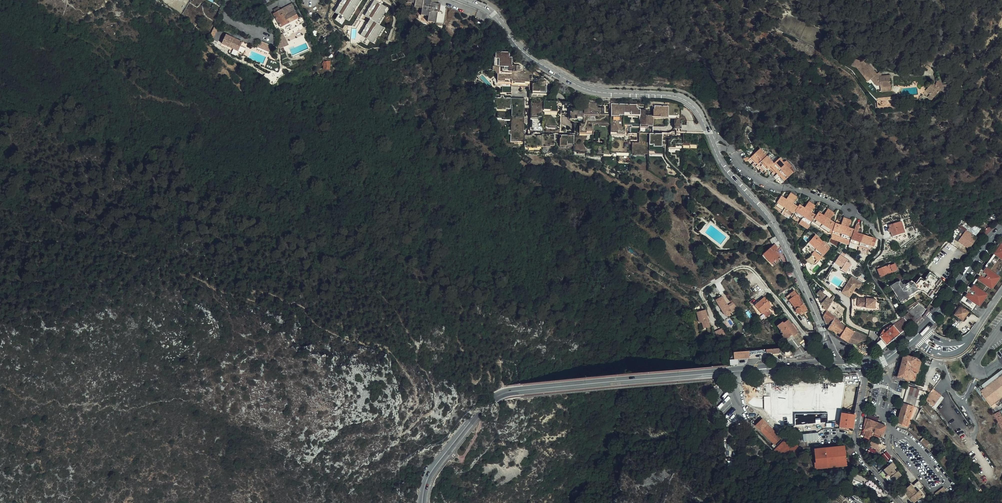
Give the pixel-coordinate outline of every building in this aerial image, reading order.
[(362,0),(342,0),(335,12),(350,21),(362,0)] [(376,43),(384,27),(380,24),(389,7),(382,4),(384,0),(383,0),(373,0),(364,19),(367,21),(360,35),(376,43)] [(410,2),(417,4),(416,10),(424,12),(421,21),(438,26),(443,8),(435,5),(435,3),(427,1),(427,0),(411,0),(410,2)] [(299,18),(295,12),(296,11),(292,4),(283,9),(279,11),(276,13),(273,14),(275,19),(271,21),(276,31),(278,30),(280,31),(282,30),(284,34),(302,25),(299,18)] [(236,39),(233,37),(225,34),(221,43),(238,50),(242,41),(236,39)] [(279,44),(278,48),(280,49),(288,45),(283,34),(279,36),(279,44)] [(269,52),(272,45),(270,44),(260,40),(256,47),(269,52)] [(506,99),(489,98),(488,108),(491,108),(491,110),(494,110),(493,121),(502,121),(502,120),(506,120),(505,143),(512,143),(512,142),(519,143),(519,145),(518,147),(521,148),(521,149),(530,149),(530,148),(542,149),(542,147),(548,147),(549,137),(554,137),(554,147),(561,147),(561,144),(568,144),(568,149),(567,153),(573,153),(573,154),(585,155),(585,158),(594,158),(594,155),(603,156),(603,155),(627,156),(627,157),(636,158),(636,156),(641,157),(641,154),(648,155),(648,157),(655,157),(656,151),(660,151),(660,148),(662,148),(662,151),(669,151),(669,147),(684,148),(684,149),(692,150),(693,138),(681,138),(682,124),(681,121),(677,119),(676,119),(676,109),(640,107),(640,106),(600,104),(600,103),(580,102),(580,108),(565,107),(566,99),(564,96),(561,94),(558,93),(543,92),(544,81),(526,80),(527,70),(517,70),(517,61),(509,61),(509,56),(506,56),(506,52),(493,51),(493,56),(491,56),(491,66),(489,69),(487,93),(507,94),(506,99)] [(926,62),(930,65),(937,55),(931,52),(925,60),(927,61),(926,62)] [(880,88),(891,88),(890,76),(879,77),(878,74),(877,75),(875,72),(873,73),(871,70),(872,69),(868,63),(866,65),(864,62),(862,63),(854,60),(853,60),(851,61),(851,63),(852,64),(852,65),(858,67),(869,81),(871,79),(874,82),(873,83),(876,86),(880,86),(880,88)] [(867,82),(869,81),(858,67),(852,65),(852,66),(857,68),(867,82)] [(951,92),(951,86),(943,86),(940,90),(939,88),(938,89),(933,85),(928,91),(932,94),(930,96),(935,99),(942,92),(947,96),(951,92)] [(932,94),(928,91),(924,94),(932,102),(935,99),(930,96),(932,94)] [(759,165),(769,156),(762,148),(755,154),(756,156),(753,159),(756,162),(753,164),(756,167),(759,165)] [(776,163),(769,156),(759,165),(763,170),(762,170),(764,173),(771,167),(776,163)] [(782,157),(776,163),(771,167),(775,171),(774,173),(776,176),(791,163),(789,161),(789,160),(787,162),(782,157)] [(791,163),(776,176),(779,179),(781,178),(785,182),(787,180),(795,173),(796,172),(792,168),(794,166),(791,163)] [(783,212),(795,195),(791,193),(787,200),(782,197),(775,207),(783,212)] [(793,215),(798,207),(793,204),(798,198),(795,195),(783,212),(792,217),(793,215)] [(801,221),(812,205),(809,202),(805,208),(800,205),(798,207),(793,215),(801,221)] [(801,221),(809,226),(810,224),(811,223),(814,220),(816,216),(811,213),(815,207),(812,205),(801,221)] [(780,214),(790,220),(791,219),(792,217),(783,212),(775,207),(774,208),(779,211),(779,212),(780,213),(780,214)] [(822,225),(830,213),(826,210),(822,216),(818,213),(816,216),(814,220),(822,225)] [(834,224),(835,224),(829,220),(833,215),(830,213),(822,225),(832,232),(834,224)] [(791,219),(799,224),(801,221),(793,215),(792,217),(791,219)] [(840,239),(846,221),(843,219),(840,226),(835,224),(834,224),(832,232),(830,236),(840,239)] [(822,225),(814,220),(811,223),(819,229),(822,225)] [(799,224),(807,230),(809,226),(801,221),(799,224)] [(849,242),(853,231),(848,229),(850,222),(846,221),(840,239),(849,242)] [(903,233),(899,222),(887,226),(888,229),(886,230),(887,233),(889,233),(891,237),(903,233)] [(826,234),(830,236),(832,232),(822,225),(819,229),(826,234)] [(848,244),(858,247),(862,236),(856,234),(858,227),(855,225),(853,231),(849,242),(848,244)] [(969,247),(976,238),(971,235),(966,231),(967,230),(964,227),(955,239),(959,242),(968,249),(969,247)] [(780,258),(776,253),(774,251),(779,246),(775,238),(774,236),(768,241),(772,246),(763,255),(771,264),(775,260),(776,262),(780,258)] [(858,247),(867,250),(871,252),(875,240),(862,236),(858,247)] [(811,254),(814,251),(817,248),(822,242),(820,239),(818,241),(813,237),(804,247),(811,254)] [(952,243),(947,239),(943,244),(947,247),(942,254),(939,253),(938,252),(935,256),(936,257),(935,258),(937,260),(932,267),(939,272),(955,250),(957,247),(956,246),(952,243)] [(962,297),(960,295),(957,300),(969,310),(974,303),(976,305),(984,293),(982,292),(986,286),(989,288),(997,276),(995,274),(1001,264),(1001,240),(997,245),(993,250),(995,251),(994,254),(995,255),(964,298),(962,297)] [(819,261),(822,258),(828,250),(824,246),(825,244),(822,242),(817,248),(814,251),(811,254),(819,261)] [(995,255),(994,254),(982,270),(978,275),(969,287),(966,292),(962,297),(964,298),(995,255)] [(847,265),(849,263),(850,261),(840,255),(835,263),(843,268),(842,270),(846,272),(850,266),(847,265)] [(932,261),(930,259),(923,268),(926,270),(932,261)] [(895,268),(894,262),(887,264),(886,263),(883,264),(883,265),(876,267),(878,275),(883,273),(882,272),(893,269),(895,268)] [(930,273),(941,281),(944,278),(933,269),(930,273)] [(889,285),(902,306),(911,303),(921,297),(931,305),(935,299),(939,293),(945,285),(941,281),(930,273),(926,279),(928,280),(926,282),(920,277),(915,283),(911,280),(905,283),(904,282),(903,283),(900,279),(897,280),(889,285)] [(997,276),(989,288),(991,289),(999,278),(997,276)] [(850,297),(854,291),(856,287),(859,289),(862,284),(851,277),(846,286),(842,292),(847,296),(850,297)] [(818,299),(823,317),(827,311),(831,305),(833,302),(834,300),(836,298),(814,281),(808,284),(817,298),(818,299)] [(802,317),(804,315),(806,314),(805,312),(808,310),(799,300),(800,299),(794,292),(786,298),(796,310),(796,311),(796,313),(798,314),(800,314),(802,317)] [(987,295),(984,293),(976,305),(978,306),(987,295)] [(769,307),(771,306),(767,301),(769,299),(765,296),(755,304),(766,317),(769,314),(768,313),(770,311),(771,310),(769,307)] [(722,297),(717,301),(726,316),(738,309),(734,303),(728,306),(722,297)] [(874,312),(875,300),(864,299),(863,307),(863,310),(874,312)] [(877,343),(876,347),(881,351),(889,344),(921,316),(924,311),(925,309),(919,304),(914,308),(912,306),(908,310),(909,312),(903,317),(894,324),(883,330),(880,335),(879,337),(881,339),(877,343)] [(842,306),(835,317),(834,318),(840,321),(843,316),(848,310),(842,306)] [(960,307),(955,313),(954,314),(961,320),(967,312),(960,307)] [(706,310),(698,313),(700,324),(703,323),(705,329),(711,327),(706,310)] [(829,328),(828,329),(832,332),(832,333),(849,343),(858,345),(860,342),(863,341),(866,341),(866,336),(857,333),(854,332),(839,323),(840,321),(834,318),(835,317),(827,311),(823,317),(828,327),(829,328)] [(798,333),(788,321),(784,324),(783,323),(777,327),(784,335),(782,336),(785,340),(792,335),(794,337),(798,333)] [(651,328),(647,322),(640,327),(644,333),(651,328)] [(723,332),(715,333),(715,341),(723,340),(723,332)] [(805,342),(798,333),(794,337),(801,346),(805,342)] [(904,357),(898,377),(914,382),(917,374),(918,374),(921,363),(916,359),(914,358),(905,356),(904,357)] [(980,385),(983,388),(1001,374),(1001,369),(980,385)] [(850,393),(854,374),(751,384),(774,416),(834,411),(846,404),(850,393)] [(1001,395),(1001,374),(983,388),(979,391),(989,405),(999,398),(1001,395)] [(942,396),(935,390),(934,389),(926,399),(934,406),(942,396)] [(901,427),(910,429),(910,427),(912,420),(915,421),(918,413),(917,412),(922,395),(911,391),(901,427)] [(999,398),(989,405),(990,407),(1001,398),(1001,395),(999,398)] [(945,398),(942,396),(934,406),(937,408),(945,398)] [(998,413),(992,416),(1001,437),(1001,421),(998,413)] [(855,415),(842,414),(842,415),(841,419),(840,428),(853,429),(855,415)] [(877,422),(866,418),(864,425),(865,426),(864,429),(866,430),(864,436),(871,438),(873,433),(877,422)] [(782,437),(763,419),(757,425),(775,444),(782,437)] [(885,425),(877,422),(873,433),(882,437),(884,431),(887,426),(885,425)] [(923,438),(920,441),(920,442),(925,447),(929,444),(923,438)] [(785,441),(776,449),(774,451),(775,453),(777,452),(782,457),(790,454),(800,454),(800,445),(788,445),(785,441)] [(876,444),(875,446),(877,447),(876,449),(880,452),(880,453),(881,454),(883,450),(880,448),(882,445),(881,444),(879,443),(879,445),(876,444)] [(840,447),(814,450),(816,466),(815,467),(816,473),(847,469),(845,447),(840,447)] [(892,464),(884,470),(894,482),(902,476),(898,472),(897,473),(894,470),(895,467),(892,464)] [(894,482),(884,470),(880,474),(891,486),(894,482)] [(919,480),(914,484),(920,491),(921,490),(925,487),(919,480)] [(974,491),(978,488),(973,481),(969,484),(974,491)] [(920,491),(918,492),(912,484),(905,490),(915,502),(916,502),(925,496),(921,490),(920,491)] [(899,495),(902,498),(906,502),(915,502),(905,490),(899,495)]
